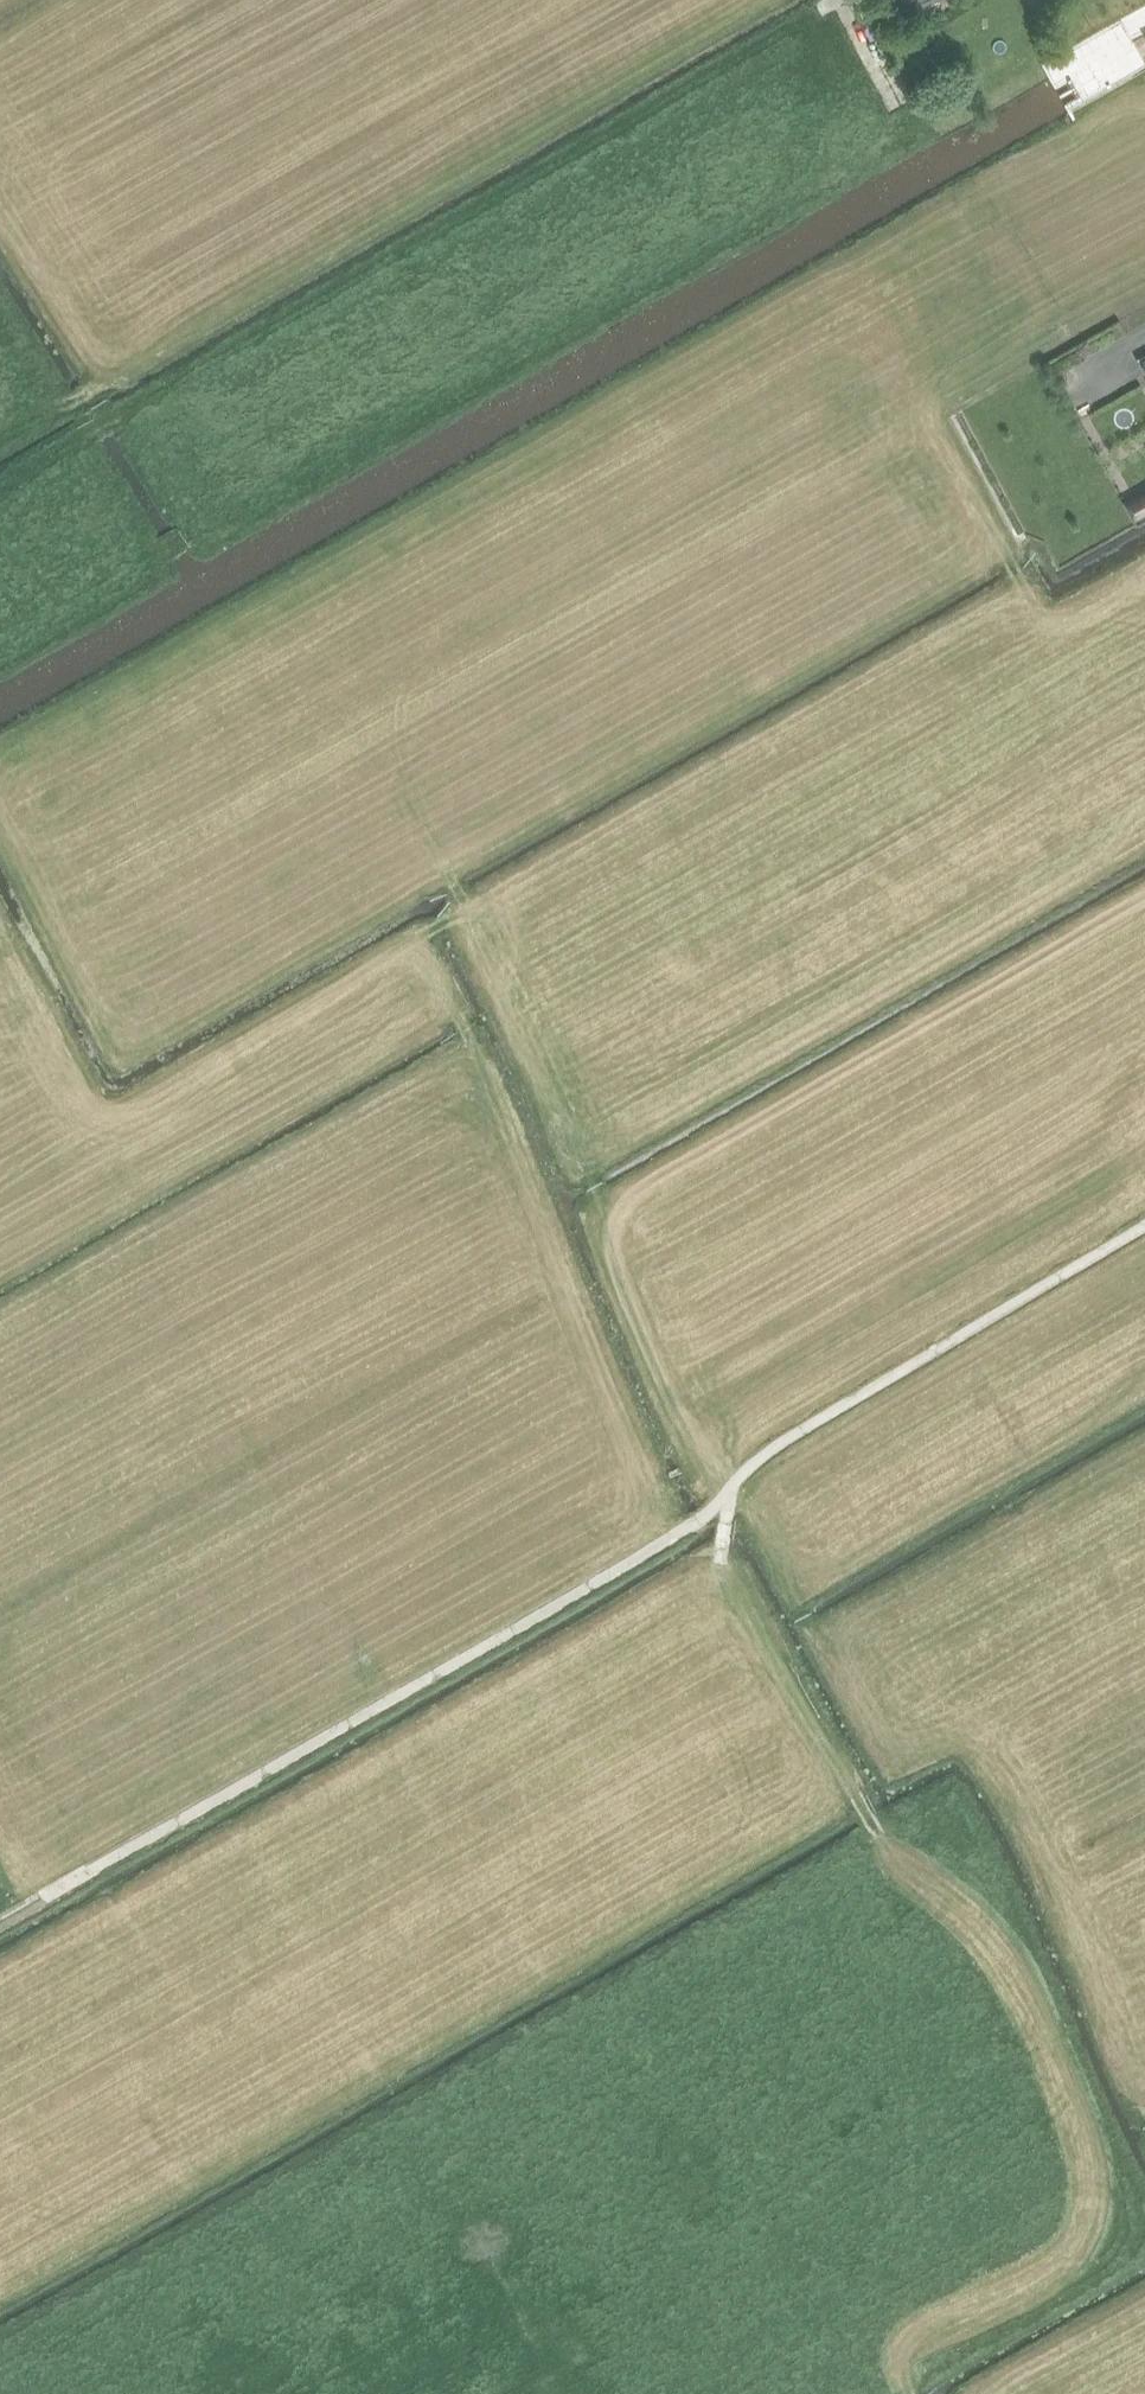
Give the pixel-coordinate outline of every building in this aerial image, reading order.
[(1144,515),(1144,481),(1126,492),(1142,517),(1144,515)]
